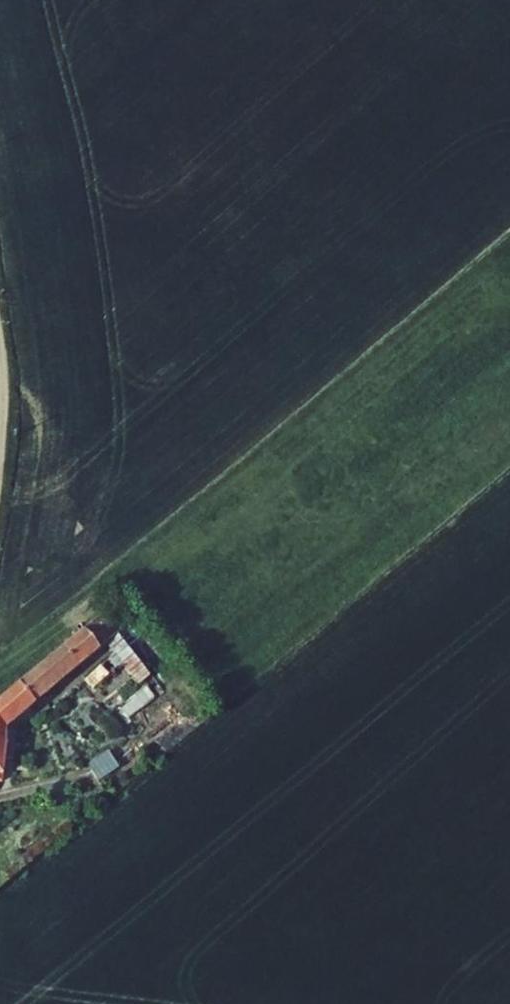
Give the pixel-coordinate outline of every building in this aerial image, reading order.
[(2,695),(0,711),(0,775),(18,759),(16,747),(36,730),(35,708),(48,696),(84,667),(124,633),(103,609),(2,695)] [(149,625),(130,640),(157,673),(176,658),(149,625)] [(84,667),(48,696),(82,739),(116,709),(84,667)]
